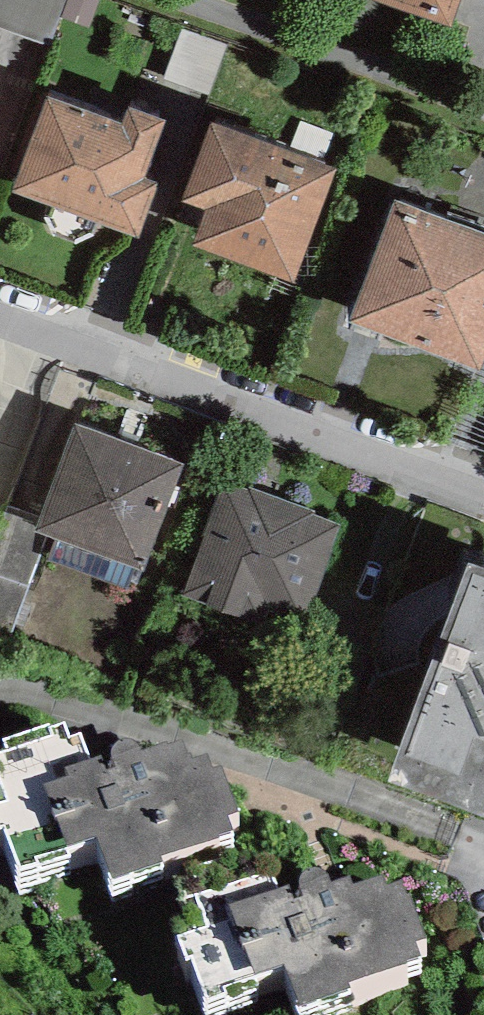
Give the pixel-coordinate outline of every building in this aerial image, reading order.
[(55,28),(63,0),(0,0),(0,12),(55,28)] [(461,0),(380,0),(453,25),(461,0)] [(168,63),(213,74),(225,24),(180,13),(168,63)] [(167,121),(127,106),(121,124),(48,97),(12,192),(138,239),(159,183),(146,178),(167,121)] [(335,169),(209,124),(181,202),(205,210),(192,246),(294,283),(335,169)] [(395,200),(349,319),(479,369),(483,355),(483,234),(395,200)] [(183,465),(75,424),(37,524),(35,529),(46,534),(143,570),(183,465)] [(249,492),(223,483),(180,596),(264,627),(269,612),(304,625),(340,526),(314,517),(316,513),(250,488),(249,492)] [(46,534),(35,529),(37,524),(4,512),(0,522),(0,634),(9,637),(46,534)] [(469,563),(388,782),(483,819),(483,569),(469,563)] [(233,830),(228,815),(239,811),(222,765),(214,768),(208,753),(192,758),(190,753),(188,754),(182,740),(168,745),(167,742),(142,751),(141,747),(139,744),(136,740),(130,737),(123,738),(117,742),(113,745),(111,753),(112,757),(116,767),(107,770),(101,755),(90,759),(81,733),(68,737),(63,723),(50,728),(49,724),(4,740),(7,749),(0,752),(0,783),(0,784),(0,828),(5,827),(20,869),(38,862),(40,867),(69,856),(66,847),(96,836),(112,880),(163,862),(161,857),(219,837),(218,835),(233,830)] [(407,960),(421,955),(416,941),(428,937),(412,892),(407,894),(402,880),(386,885),(382,874),(353,884),(350,874),(331,880),(328,873),(324,870),(320,868),(315,867),(310,868),(304,871),(300,875),(298,881),(299,887),(302,891),(303,895),(294,898),(289,884),(278,888),(271,866),(183,897),(194,930),(178,936),(186,958),(192,956),(207,1000),(225,994),(227,999),(259,988),(254,974),(284,964),(300,1007),(351,989),(348,983),(408,962),(407,960)]
